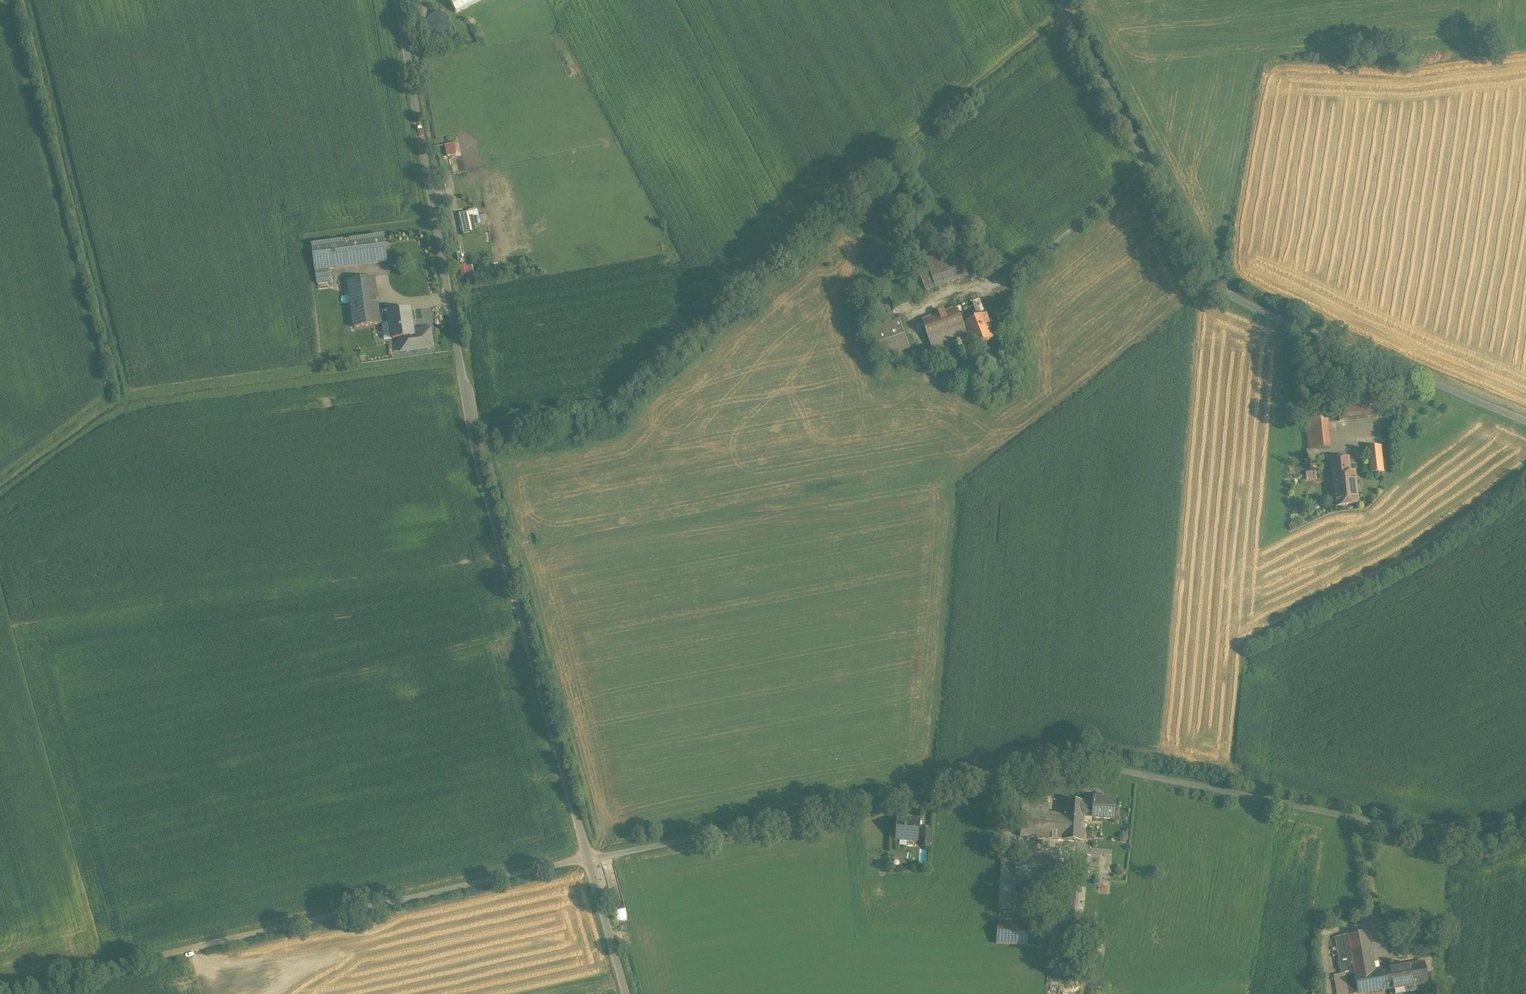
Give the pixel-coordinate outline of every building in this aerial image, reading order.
[(456,13),(480,0),(450,0),(456,13)] [(450,30),(451,25),(450,20),(447,16),(442,13),(437,12),(432,13),(427,16),(424,20),(424,26),(425,31),(428,35),(432,38),(437,39),(443,38),(447,35),(450,30)] [(449,156),(459,154),(457,142),(447,144),(449,156)] [(477,224),(483,222),(480,208),(461,212),(466,234),(479,231),(477,224)] [(383,237),(331,244),(334,268),(386,261),(383,237)] [(956,244),(924,256),(926,260),(925,261),(928,269),(919,272),(927,291),(935,287),(935,288),(967,276),(956,244)] [(462,265),(463,275),(476,274),(475,264),(462,265)] [(996,264),(980,270),(983,276),(998,271),(996,264)] [(373,277),(348,280),(355,328),(379,324),(378,315),(373,277)] [(892,310),(893,306),(892,301),(889,297),(885,295),(881,294),(876,295),(873,298),(870,302),(869,306),(870,311),(873,315),(877,317),(881,318),(886,317),(890,314),(892,310)] [(979,298),(922,320),(933,351),(967,338),(971,347),(995,338),(979,298)] [(410,310),(389,313),(390,323),(393,339),(413,336),(412,326),(411,326),(409,311),(410,311),(410,310)] [(389,313),(378,315),(379,324),(382,324),(390,323),(389,313)] [(899,320),(870,331),(881,360),(909,349),(899,320)] [(390,323),(382,324),(384,340),(393,339),(390,323)] [(1375,397),(1337,401),(1339,421),(1377,417),(1375,397)] [(1326,417),(1306,419),(1309,449),(1330,447),(1326,417)] [(1380,446),(1368,448),(1370,473),(1383,472),(1380,446)] [(1348,458),(1330,459),(1332,474),(1334,475),(1334,478),(1333,480),(1335,506),(1358,503),(1355,471),(1349,472),(1348,458)] [(1317,471),(1308,472),(1310,481),(1319,480),(1317,471)] [(1115,799),(1093,798),(1093,803),(1085,802),(1084,814),(1092,814),(1092,817),(1114,819),(1115,799)] [(1085,801),(1062,799),(1061,813),(1048,812),(1048,806),(1023,804),(1020,835),(1082,840),(1084,814),(1085,802),(1085,801)] [(919,821),(897,819),(896,838),(897,838),(908,838),(908,839),(918,840),(919,821)] [(930,831),(921,830),(920,846),(929,847),(930,831)] [(1016,857),(1002,856),(998,908),(1014,909),(1015,892),(1015,882),(1015,881),(1016,857)] [(1056,860),(1016,857),(1015,881),(1015,882),(1054,885),(1055,885),(1056,860)] [(1089,865),(1071,864),(1070,877),(1088,878),(1089,865)] [(1054,885),(1015,882),(1015,892),(1053,895),(1054,885)] [(1085,888),(1069,886),(1065,929),(1081,930),(1085,888)] [(1054,897),(1045,896),(1044,914),(1053,915),(1054,897)] [(1032,944),(1032,925),(1001,925),(1001,944),(1032,944)] [(1368,931),(1347,934),(1354,973),(1374,970),(1368,931)] [(1354,973),(1347,934),(1335,936),(1342,979),(1354,977),(1354,973)] [(1374,970),(1354,973),(1354,977),(1357,993),(1428,982),(1424,961),(1374,970)]
